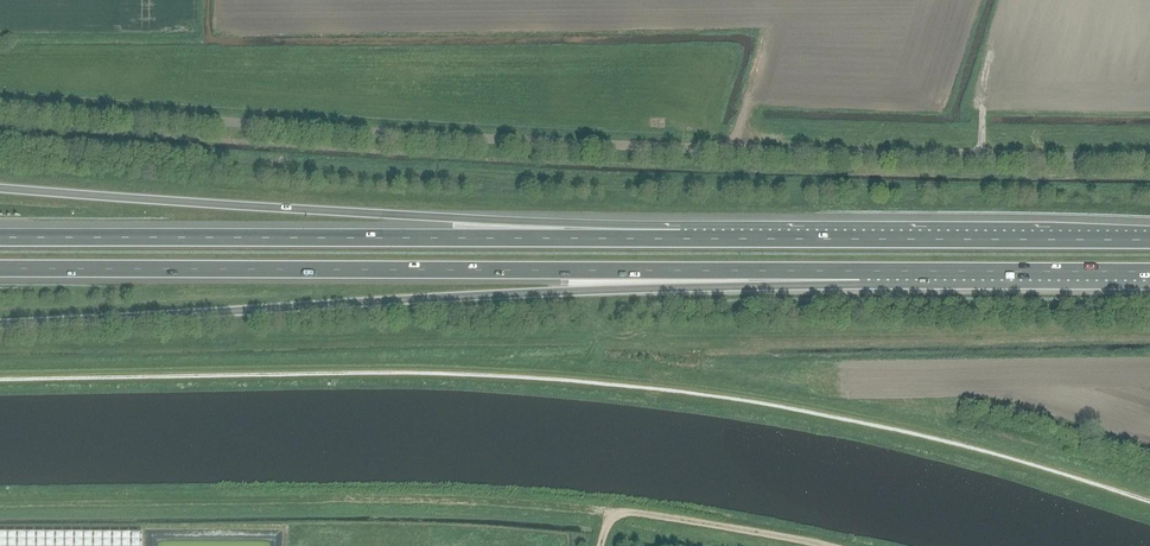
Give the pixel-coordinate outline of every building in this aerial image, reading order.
[(142,534),(0,533),(0,545),(142,545),(142,534)]
